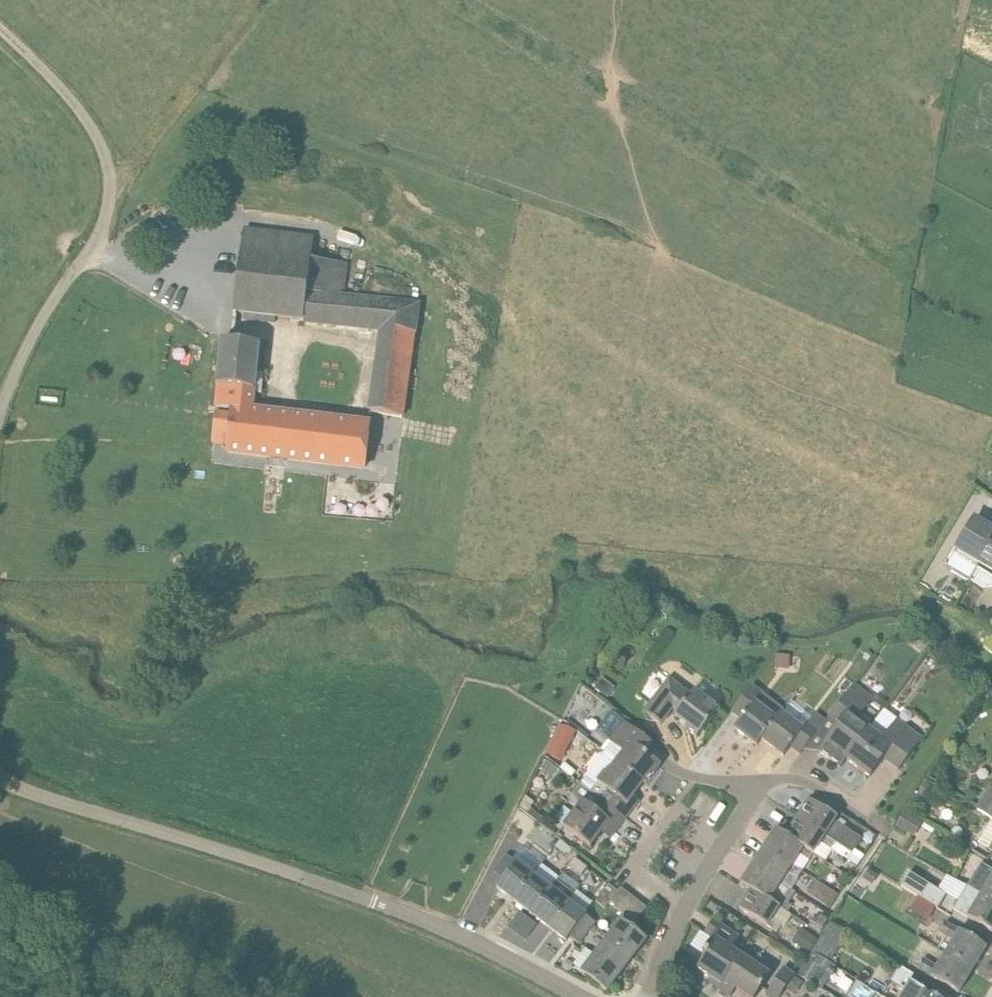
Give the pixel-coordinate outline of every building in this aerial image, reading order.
[(244,230),(233,312),(243,313),(253,315),(276,318),(378,331),(378,334),(367,412),(404,419),(420,303),(418,303),(386,300),(344,295),(349,263),(311,258),(313,239),(244,230)] [(216,414),(214,440),(228,441),(227,451),(227,454),(364,468),(369,424),(252,411),(255,393),(262,394),(264,374),(257,373),(260,345),(242,343),(222,341),(217,386),(218,386),(216,407),(232,408),(231,416),(216,414)] [(953,553),(968,562),(959,575),(970,581),(977,568),(978,566),(991,543),(991,530),(975,520),(974,520),(975,519),(974,518),(954,552),(953,553)] [(980,567),(971,582),(984,589),(991,587),(991,547),(980,567)] [(775,654),(774,669),(789,670),(791,655),(790,655),(775,654)] [(595,688),(594,689),(607,699),(608,698),(615,688),(602,678),(595,688)] [(651,702),(643,711),(648,715),(661,725),(663,722),(668,715),(672,710),(676,713),(674,715),(679,719),(687,725),(684,728),(697,737),(718,709),(703,696),(694,690),(690,694),(675,683),(669,691),(662,686),(651,702)] [(836,727),(818,750),(841,767),(847,760),(869,728),(876,719),(864,711),(874,698),(864,690),(854,683),(826,720),(836,727)] [(761,691),(761,692),(752,684),(744,695),(732,711),(741,718),(734,728),(757,745),(762,739),(782,712),(781,711),(784,708),(761,691)] [(777,719),(762,739),(783,756),(791,746),(800,754),(803,750),(825,721),(815,713),(812,717),(791,701),(783,713),(782,712),(777,719)] [(869,728),(847,760),(870,777),(882,761),(883,759),(898,771),(923,738),(908,727),(897,718),(884,708),(876,719),(869,728)] [(611,712),(596,730),(608,739),(608,740),(622,751),(616,760),(617,761),(643,782),(645,784),(659,766),(660,765),(644,752),(652,743),(647,739),(631,727),(624,721),(623,721),(611,712)] [(564,726),(549,757),(561,762),(569,746),(571,747),(578,734),(575,733),(576,731),(564,726)] [(604,771),(596,782),(606,789),(600,798),(626,818),(632,810),(639,801),(632,796),(643,782),(617,761),(616,760),(615,761),(606,772),(604,771)] [(557,769),(546,761),(540,768),(551,776),(557,769)] [(564,762),(560,768),(571,776),(576,771),(564,762)] [(918,793),(917,794),(923,797),(926,799),(933,787),(925,782),(924,782),(918,793)] [(579,802),(562,826),(574,835),(590,847),(601,833),(604,829),(613,835),(626,818),(600,798),(590,790),(580,783),(580,784),(601,801),(595,810),(582,800),(579,802)] [(991,819),(991,789),(990,787),(976,809),(991,819)] [(525,796),(520,805),(527,811),(528,812),(531,808),(535,802),(534,802),(525,796)] [(797,817),(852,853),(862,839),(834,821),(837,817),(809,799),(797,817)] [(904,812),(895,826),(910,835),(919,821),(904,812)] [(790,828),(786,835),(804,847),(814,854),(821,843),(847,861),(852,853),(797,817),(790,828)] [(766,839),(762,846),(764,847),(792,865),(799,855),(809,861),(814,854),(804,847),(786,835),(784,834),(776,829),(768,840),(766,839)] [(560,840),(555,847),(567,856),(572,850),(560,840)] [(757,858),(752,865),(781,884),(788,872),(798,879),(802,872),(792,865),(764,847),(757,858)] [(505,856),(493,872),(503,879),(496,888),(514,901),(534,874),(517,860),(516,862),(512,860),(506,855),(505,856)] [(574,858),(569,865),(578,873),(582,875),(587,868),(574,858)] [(991,900),(991,870),(981,863),(967,886),(991,900)] [(748,872),(741,883),(749,889),(751,890),(780,909),(787,913),(792,905),(788,903),(783,900),(774,894),(781,884),(752,865),(748,872)] [(862,879),(871,885),(878,875),(868,869),(862,879)] [(909,872),(901,886),(938,908),(946,895),(909,872)] [(531,914),(552,887),(534,874),(514,901),(531,914)] [(552,887),(531,914),(549,928),(569,901),(574,894),(573,893),(557,881),(556,881),(551,887),(552,887)] [(596,902),(605,909),(609,904),(618,892),(609,885),(596,902)] [(953,909),(967,917),(991,932),(991,900),(967,886),(959,900),(953,909)] [(772,920),(780,909),(751,890),(739,908),(756,919),(777,933),(781,926),(772,920)] [(566,941),(569,937),(575,930),(580,923),(587,915),(585,913),(569,901),(549,928),(566,941)] [(815,915),(808,926),(820,933),(829,920),(820,914),(818,917),(815,915)] [(580,923),(589,929),(590,927),(595,922),(587,915),(580,923)] [(740,937),(730,930),(713,919),(704,933),(712,938),(702,954),(705,956),(696,969),(720,985),(740,955),(731,950),(740,937)] [(608,937),(633,957),(646,939),(621,920),(608,937)] [(575,930),(584,936),(589,929),(580,923),(575,930)] [(945,954),(972,970),(986,947),(945,923),(939,932),(953,941),(945,954)] [(830,924),(812,951),(825,960),(843,932),(830,924)] [(569,937),(578,943),(584,936),(575,930),(569,937)] [(806,931),(797,945),(808,953),(817,939),(815,937),(807,932),(806,931)] [(620,974),(633,957),(608,937),(594,955),(620,974)] [(812,951),(797,974),(817,987),(831,964),(827,961),(825,960),(812,951)] [(958,993),(972,970),(945,954),(937,967),(923,959),(917,968),(958,993)] [(606,992),(620,974),(594,955),(581,972),(606,992)] [(717,989),(720,991),(727,996),(729,996),(730,996),(736,988),(748,996),(755,996),(764,984),(770,976),(740,955),(720,985),(717,989)] [(766,995),(768,996),(780,996),(786,988),(794,976),(795,975),(784,968),(766,995)] [(900,996),(934,996),(921,989),(925,982),(913,975),(909,982),(905,989),(900,996)] [(794,976),(786,988),(795,994),(803,982),(794,976)]
